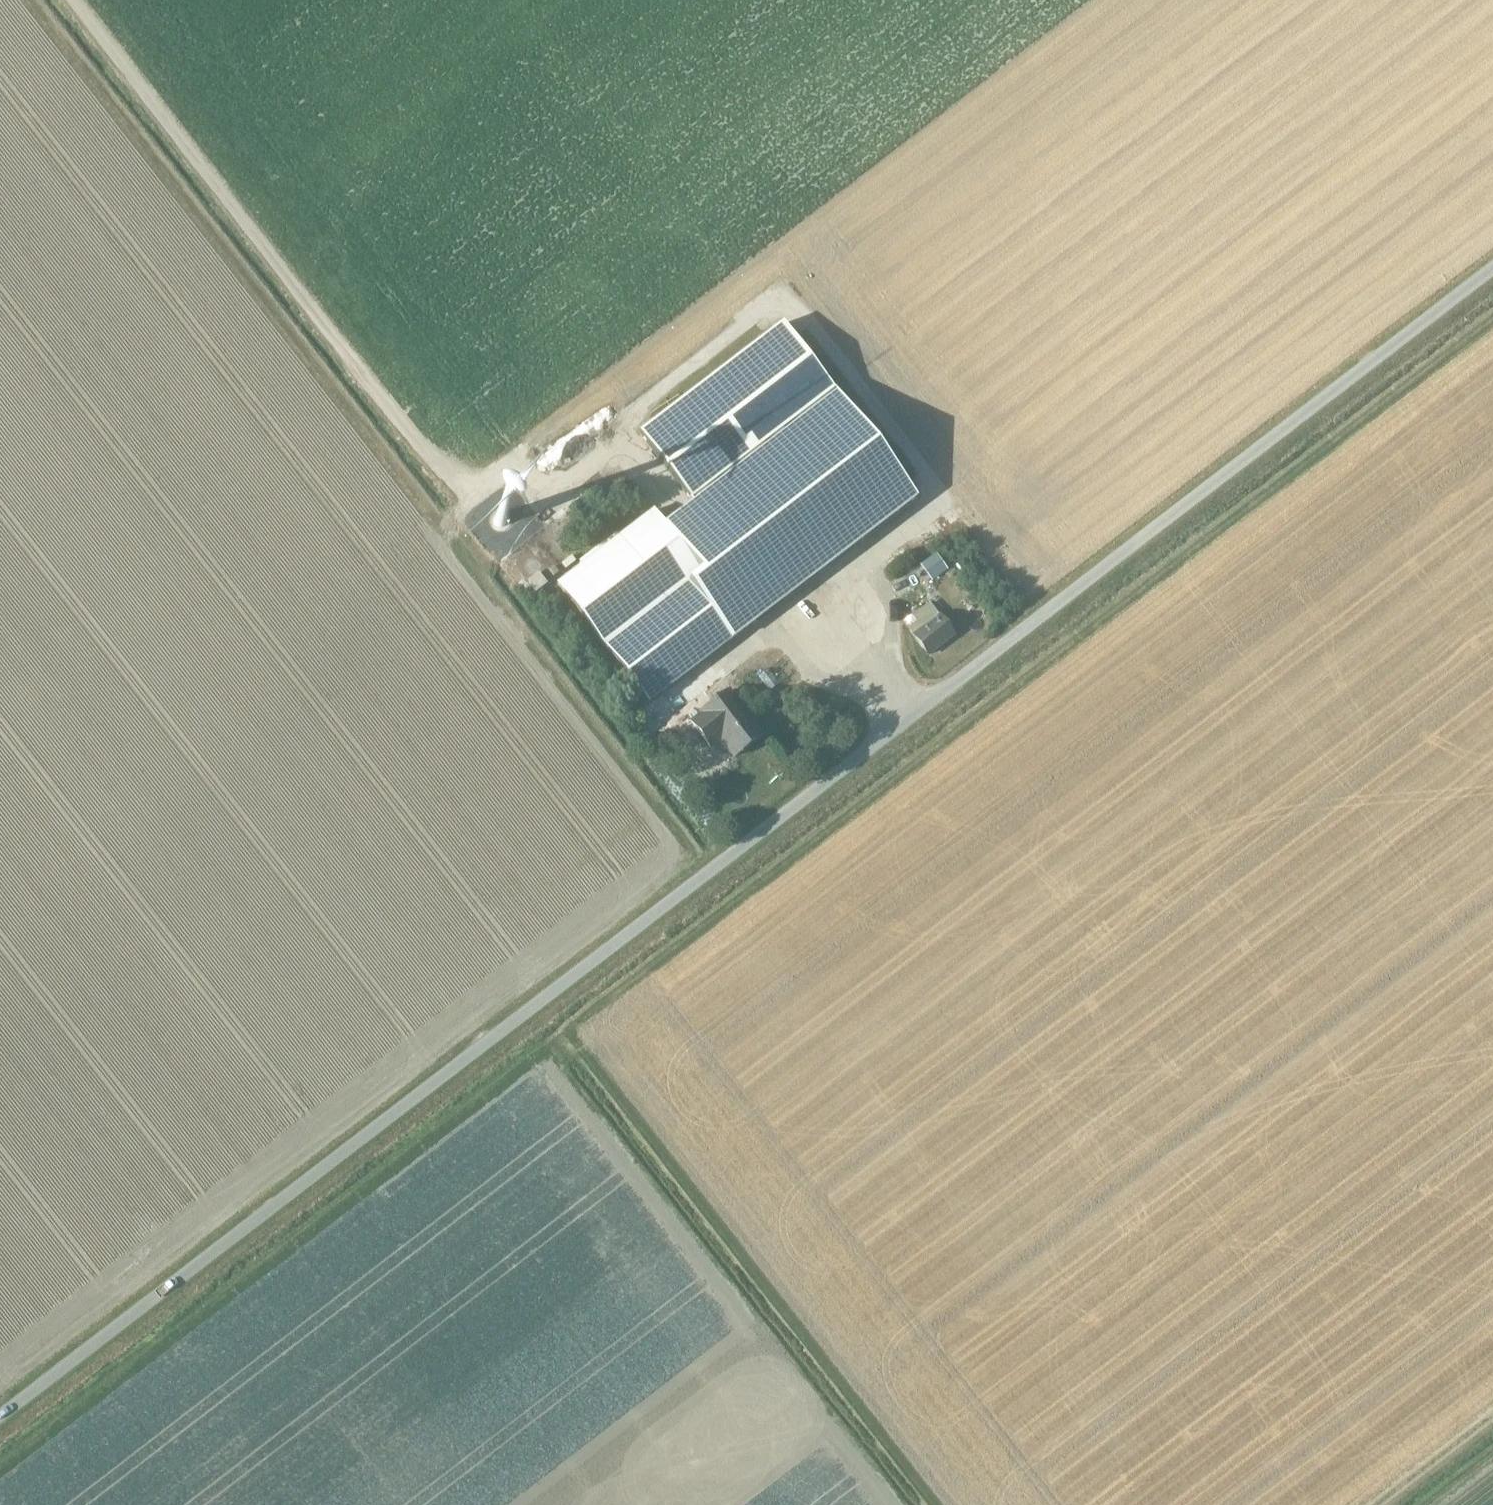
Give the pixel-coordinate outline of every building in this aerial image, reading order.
[(639,434),(690,500),(835,389),(784,322),(639,434)] [(690,500),(692,503),(664,525),(702,573),(688,583),(732,640),(916,498),(835,389),(690,500)] [(732,640),(688,583),(702,573),(653,510),(557,583),(605,646),(649,704),(732,640)] [(494,521),(494,522),(494,523),(494,524),(494,525),(495,526),(495,527),(496,527),(496,528),(497,528),(498,529),(499,529),(500,529),(501,529),(502,529),(503,529),(504,529),(505,528),(506,528),(506,527),(507,527),(507,526),(508,525),(508,524),(508,523),(508,522),(508,521),(508,520),(508,519),(507,518),(507,517),(506,517),(505,516),(504,515),(503,515),(502,515),(501,515),(500,515),(499,515),(498,515),(497,516),(496,516),(496,517),(495,517),(495,518),(494,519),(494,520),(494,521)] [(935,555),(924,563),(934,578),(946,570),(935,555)] [(929,602),(903,622),(927,654),(953,635),(929,602)] [(700,714),(690,721),(710,748),(722,740),(731,754),(760,733),(728,690),(699,712),(700,714)] [(655,735),(650,739),(652,746),(658,747),(663,743),(661,736),(655,735)]
